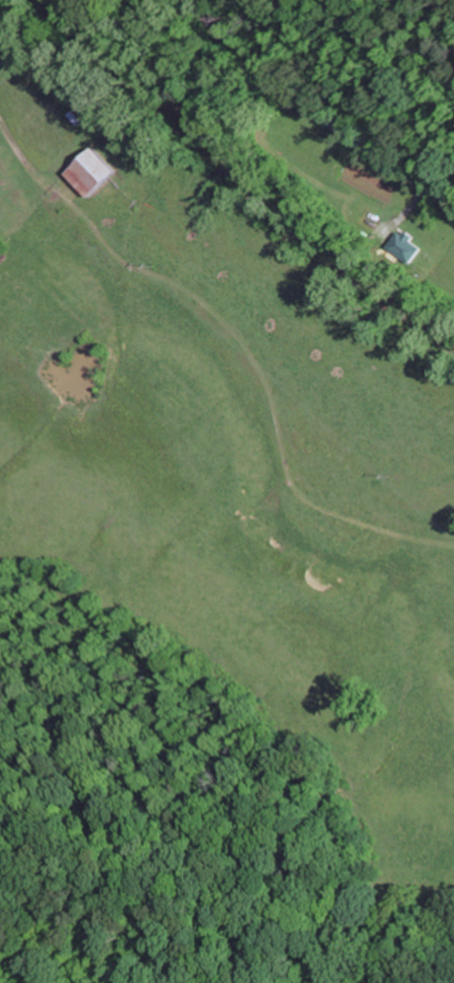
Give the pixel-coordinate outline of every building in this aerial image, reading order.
[(97,148),(69,175),(93,199),(120,171),(97,148)]
